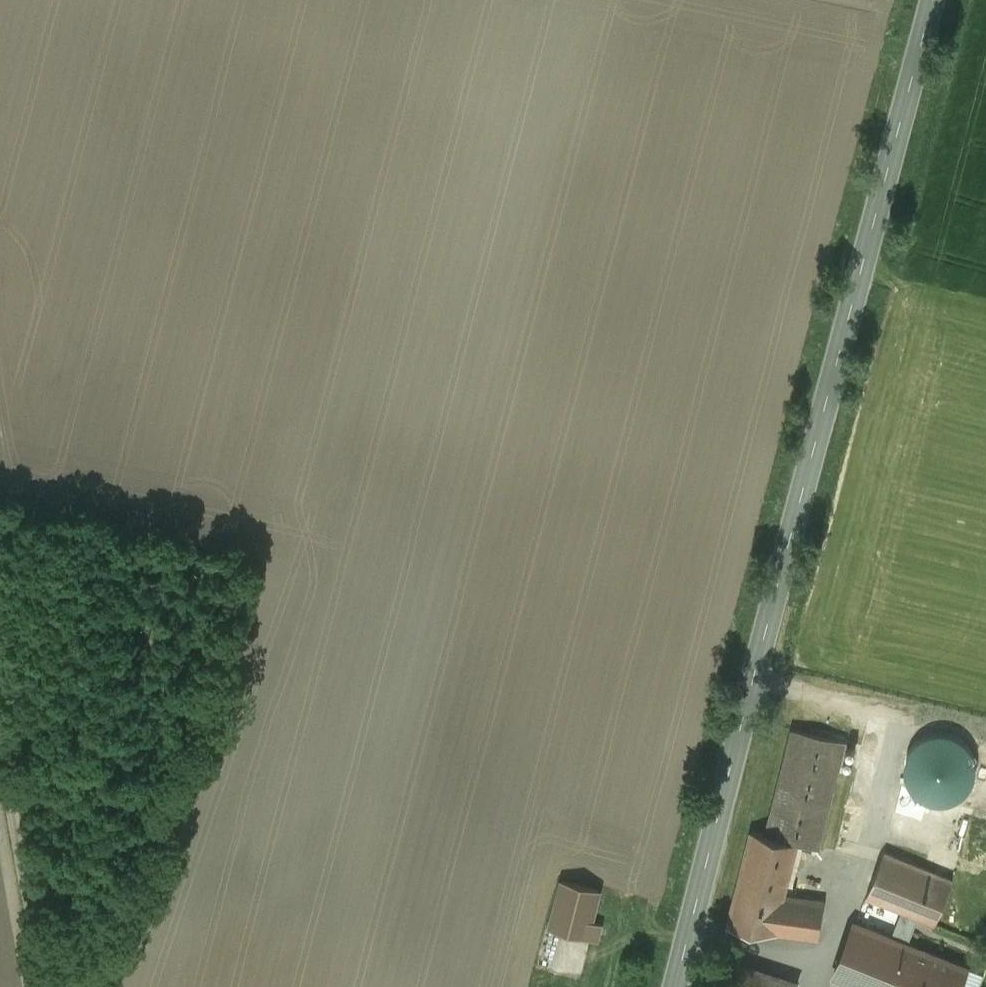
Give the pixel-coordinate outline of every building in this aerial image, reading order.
[(792,727),(765,833),(799,842),(819,848),(846,741),(792,727)] [(960,739),(956,737),(952,735),(946,733),(942,733),(937,734),(933,735),(928,737),(924,740),(922,743),(918,747),(916,752),(915,756),(914,762),(915,767),(916,771),(917,774),(919,776),(920,778),(923,781),(926,784),(930,786),(934,788),(938,789),(943,789),(948,789),(952,788),(955,786),(959,784),(961,782),(964,780),(966,777),(967,774),(969,771),(970,768),(971,764),(971,760),(970,756),(970,754),(969,751),(966,746),(963,742),(960,739)] [(765,833),(752,830),(728,925),(819,938),(825,900),(786,894),(799,842),(765,833)] [(953,879),(885,851),(867,896),(919,917),(936,923),(953,879)] [(599,888),(563,879),(551,927),(590,937),(598,939),(602,922),(591,919),(599,888)] [(902,910),(892,936),(909,943),(919,917),(902,910)] [(856,922),(835,975),(866,986),(900,986),(916,946),(909,943),(892,936),(856,922)] [(916,946),(900,986),(960,986),(968,966),(916,946)] [(727,970),(722,986),(782,986),(727,970)]
